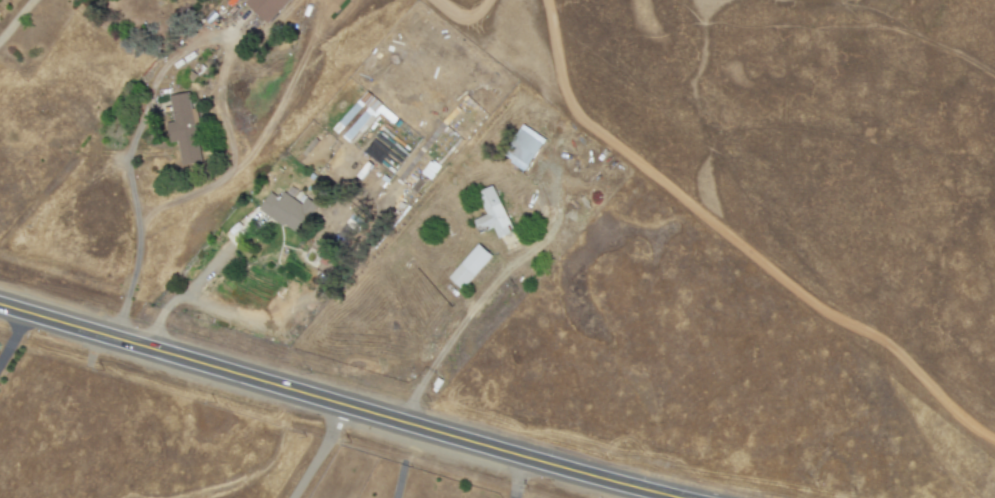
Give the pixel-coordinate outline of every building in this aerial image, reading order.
[(290,0),(246,0),(244,2),(268,24),(290,0)] [(392,124),(398,117),(365,91),(334,130),(353,145),(379,113),(392,124)] [(166,96),(173,139),(177,139),(181,166),(203,162),(194,108),(191,108),(189,93),(166,96)] [(545,140),(524,125),(503,157),(524,171),(545,140)] [(493,228),(498,238),(513,231),(493,186),(477,193),(487,214),(474,220),(480,234),(493,228)] [(301,204),(284,193),(280,199),(271,193),(259,209),(296,234),(316,205),(306,198),(301,204)] [(448,277),(461,290),(492,257),(479,244),(448,277)]
